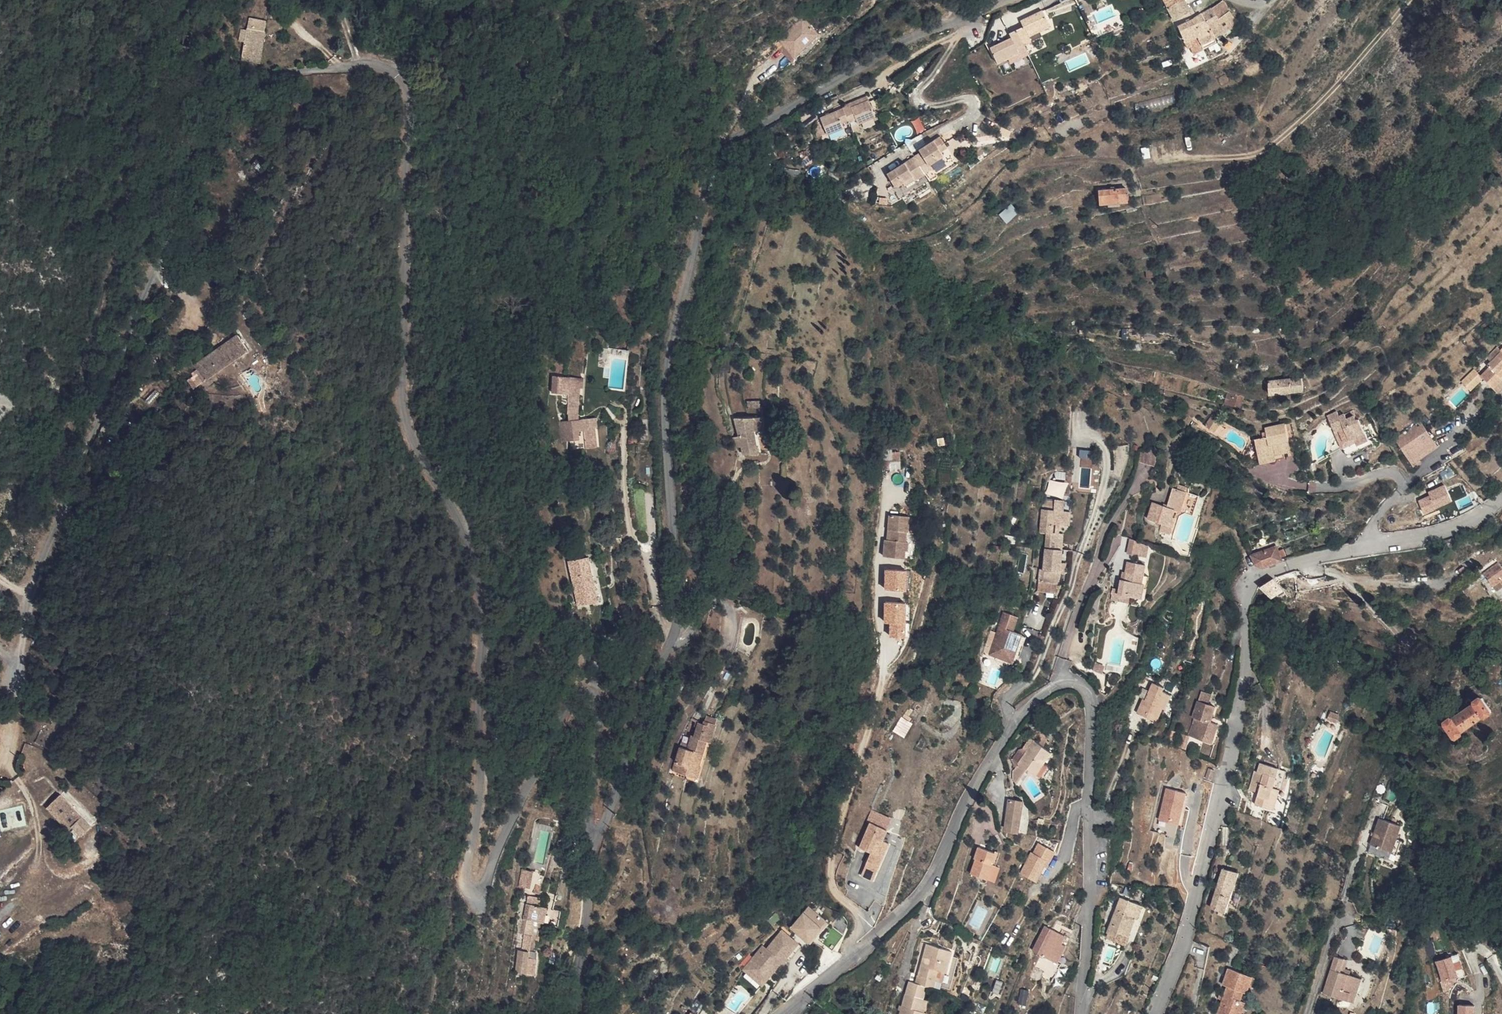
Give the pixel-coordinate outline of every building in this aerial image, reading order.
[(1181,0),(1161,0),(1160,1),(1167,15),(1182,7),(1184,6),(1181,0)] [(1207,33),(1221,25),(1226,14),(1216,0),(1208,0),(1205,3),(1213,16),(1201,23),(1207,33)] [(1213,16),(1205,3),(1194,10),(1201,23),(1213,16)] [(260,51),(267,19),(265,19),(267,9),(255,6),(253,16),(249,15),(249,18),(244,16),(241,27),(246,28),(242,47),(260,51)] [(1182,7),(1167,15),(1170,22),(1186,14),(1182,7)] [(1025,25),(1018,28),(1025,43),(1032,39),(1030,35),(1041,29),(1051,24),(1044,10),(1023,20),(1025,25)] [(1209,37),(1207,33),(1201,23),(1194,10),(1186,14),(1191,28),(1188,29),(1196,42),(1209,37)] [(1191,28),(1186,14),(1170,22),(1177,35),(1188,29),(1191,28)] [(803,17),(781,39),(796,55),(819,33),(803,17)] [(1013,36),(992,47),(999,61),(1010,56),(1020,51),(1018,46),(1025,43),(1018,28),(1011,32),(1013,36)] [(1044,34),(1041,29),(1030,35),(1032,39),(1044,34)] [(1196,42),(1188,29),(1177,35),(1176,35),(1179,42),(1182,41),(1186,48),(1196,42)] [(1031,53),(1047,45),(1043,36),(1026,44),(1031,53)] [(1030,53),(1025,43),(1018,46),(1020,51),(1010,56),(1012,61),(1030,53)] [(869,94),(844,105),(845,107),(846,110),(871,99),(869,94)] [(846,110),(850,118),(851,121),(858,117),(861,123),(878,116),(871,99),(846,110)] [(812,107),(801,115),(807,124),(818,116),(812,107)] [(843,121),(850,118),(846,110),(845,107),(823,116),(830,133),(845,126),(843,121)] [(949,147),(943,136),(920,150),(923,155),(929,166),(946,156),(943,151),(949,147)] [(952,153),(949,147),(943,151),(946,156),(952,153)] [(923,155),(918,159),(926,173),(932,169),(929,166),(923,155)] [(918,159),(912,162),(913,164),(908,166),(913,175),(916,179),(926,173),(918,159)] [(907,163),(906,162),(888,172),(895,185),(902,181),(913,175),(908,166),(907,163)] [(916,179),(913,175),(902,181),(905,186),(916,179)] [(1130,201),(1129,187),(1100,188),(1101,203),(1130,201)] [(1013,202),(1001,213),(1009,221),(1020,211),(1013,202)] [(1291,298),(1286,291),(1277,297),(1281,304),(1291,298)] [(155,315),(147,311),(142,324),(149,327),(155,315)] [(150,332),(140,328),(140,329),(137,336),(147,340),(150,332)] [(241,328),(222,343),(196,361),(198,364),(200,367),(207,377),(232,360),(252,345),(241,328)] [(1491,364),(1499,372),(1501,369),(1501,350),(1489,362),(1491,364)] [(186,373),(198,364),(196,361),(192,355),(180,364),(186,373)] [(1491,364),(1481,373),(1484,376),(1497,390),(1501,385),(1501,376),(1499,372),(1491,364)] [(207,377),(200,367),(195,371),(197,374),(190,379),(195,386),(207,377)] [(1471,388),(1484,376),(1481,373),(1476,368),(1463,380),(1471,388)] [(580,377),(557,374),(557,391),(557,392),(564,393),(565,386),(573,387),(573,394),(571,402),(582,404),(584,386),(579,385),(580,377)] [(1304,376),(1282,379),(1283,392),(1305,390),(1304,376)] [(1283,392),(1282,379),(1270,380),(1271,393),(1283,392)] [(1244,396),(1230,393),(1228,403),(1241,406),(1244,396)] [(582,404),(571,402),(570,411),(580,413),(582,404)] [(1358,418),(1353,408),(1341,415),(1339,410),(1329,415),(1348,455),(1372,443),(1360,417),(1358,418)] [(1223,419),(1214,414),(1208,425),(1216,430),(1223,419)] [(766,416),(734,416),(746,454),(774,454),(775,426),(767,426),(766,416)] [(593,427),(592,417),(559,420),(563,441),(569,441),(568,435),(579,434),(578,431),(584,431),(586,444),(598,442),(597,427),(593,427)] [(1290,438),(1286,421),(1266,426),(1268,435),(1257,437),(1263,464),(1279,460),(1277,453),(1285,452),(1290,450),(1288,439),(1290,438)] [(1422,422),(1398,437),(1410,455),(1434,440),(1422,422)] [(1434,440),(1410,455),(1414,462),(1438,446),(1434,440)] [(1099,485),(1096,448),(1080,449),(1083,487),(1099,485)] [(1142,449),(1140,460),(1156,464),(1159,453),(1142,449)] [(891,451),(881,452),(883,467),(892,467),(891,451)] [(903,451),(891,451),(892,467),(904,466),(903,451)] [(1068,488),(1080,489),(1081,452),(1074,452),(1074,472),(1055,471),(1055,493),(1068,493),(1068,488)] [(1287,458),(1285,452),(1277,453),(1279,460),(1287,458)] [(1451,467),(1442,471),(1445,478),(1455,473),(1451,467)] [(1453,500),(1446,484),(1430,491),(1432,494),(1421,499),(1426,512),(1453,500)] [(1176,488),(1172,486),(1166,504),(1153,500),(1148,517),(1161,522),(1161,523),(1171,526),(1175,515),(1172,514),(1175,505),(1181,507),(1186,491),(1182,489),(1176,488)] [(1199,495),(1186,491),(1181,507),(1194,511),(1199,495)] [(1068,498),(1058,495),(1056,502),(1055,506),(1050,505),(1044,504),(1044,508),(1043,508),(1041,531),(1048,532),(1044,568),(1041,568),(1040,581),(1058,583),(1060,583),(1060,580),(1062,562),(1063,549),(1061,549),(1062,532),(1060,532),(1061,524),(1065,524),(1067,510),(1065,510),(1068,498)] [(912,514),(890,512),(888,528),(889,528),(893,529),(892,539),(889,539),(886,539),(886,555),(910,556),(912,541),(905,539),(906,530),(910,531),(912,514)] [(1171,526),(1161,523),(1159,528),(1169,532),(1171,526)] [(1141,541),(1130,538),(1129,553),(1139,554),(1141,541)] [(1283,562),(1277,545),(1254,553),(1258,564),(1268,567),(1283,562)] [(599,600),(590,556),(570,560),(579,604),(599,600)] [(1146,564),(1130,562),(1129,570),(1127,578),(1123,577),(1121,589),(1120,592),(1134,594),(1144,596),(1146,588),(1146,584),(1143,583),(1146,564)] [(1485,573),(1495,587),(1501,582),(1501,563),(1501,562),(1485,573)] [(886,588),(910,587),(909,567),(885,568),(886,588)] [(1290,591),(1274,579),(1262,587),(1274,600),(1290,591)] [(1058,583),(1040,581),(1039,590),(1057,592),(1058,583)] [(1112,597),(1133,600),(1134,594),(1120,592),(1121,589),(1113,588),(1112,597)] [(1144,596),(1134,594),(1133,600),(1132,604),(1143,606),(1144,596)] [(890,621),(891,635),(909,635),(908,600),(885,600),(886,621),(890,621)] [(1015,631),(1019,616),(1005,612),(993,648),(1016,656),(1023,634),(1015,631)] [(1016,656),(993,648),(991,654),(1014,662),(1016,656)] [(1105,665),(1097,663),(1095,669),(1103,672),(1105,665)] [(1137,713),(1158,721),(1165,705),(1168,706),(1173,695),(1163,691),(1166,685),(1154,680),(1147,698),(1144,696),(1137,713)] [(1207,690),(1204,698),(1212,700),(1214,692),(1207,690)] [(1332,696),(1323,693),(1321,701),(1329,704),(1332,696)] [(1197,720),(1204,698),(1201,697),(1193,719),(1197,720)] [(1484,698),(1482,697),(1477,701),(1477,703),(1455,718),(1454,717),(1447,721),(1447,724),(1456,737),(1458,738),(1465,734),(1465,731),(1485,717),(1487,717),(1493,713),(1493,711),(1484,698)] [(1204,698),(1197,720),(1197,722),(1202,724),(1204,720),(1212,722),(1218,705),(1212,703),(1212,700),(1204,698)] [(721,719),(707,715),(705,722),(701,721),(696,734),(693,733),(688,749),(682,748),(675,770),(703,778),(706,768),(702,767),(711,737),(715,738),(721,719)] [(895,732),(907,736),(914,721),(901,716),(895,732)] [(1218,724),(1212,722),(1204,720),(1202,724),(1197,722),(1193,736),(1213,742),(1218,724)] [(1036,739),(1032,736),(1025,746),(1029,749),(1036,739)] [(1054,752),(1036,739),(1029,749),(1025,746),(1024,746),(1015,758),(1018,766),(1015,770),(1014,775),(1018,778),(1027,766),(1038,774),(1054,752)] [(1265,769),(1255,767),(1250,786),(1261,789),(1265,769)] [(1216,770),(1211,768),(1208,778),(1213,779),(1216,770)] [(1276,772),(1265,769),(1261,789),(1257,802),(1277,807),(1282,787),(1273,784),(1276,772)] [(1285,775),(1276,772),(1273,784),(1282,787),(1285,775)] [(90,816),(62,784),(50,795),(70,818),(73,817),(80,825),(90,816)] [(1168,788),(1160,819),(1179,824),(1187,792),(1168,788)] [(1366,824),(1376,828),(1381,814),(1388,801),(1378,797),(1366,824)] [(1010,798),(1008,807),(1023,810),(1025,800),(1010,798)] [(1381,814),(1376,828),(1390,834),(1401,806),(1388,801),(1381,814)] [(1020,832),(1023,810),(1008,807),(1004,830),(1020,832)] [(866,863),(873,865),(887,827),(871,821),(860,850),(870,854),(866,863)] [(887,827),(873,865),(883,869),(891,851),(887,850),(891,841),(884,839),(889,828),(887,827)] [(1033,851),(1022,872),(1038,881),(1047,865),(1049,866),(1057,851),(1041,843),(1035,852),(1033,851)] [(997,849),(979,844),(975,857),(977,858),(972,872),(989,878),(993,865),(992,865),(997,849)] [(862,875),(869,878),(873,865),(866,863),(862,875)] [(883,869),(873,865),(869,878),(878,881),(883,869)] [(1240,872),(1224,867),(1212,906),(1227,912),(1240,872)] [(533,869),(523,868),(521,885),(530,886),(533,869)] [(530,894),(524,934),(525,935),(520,971),(537,973),(540,952),(532,951),(536,921),(543,922),(547,922),(550,907),(539,905),(540,895),(530,894)] [(1148,905),(1128,897),(1115,930),(1126,934),(1124,940),(1129,942),(1139,918),(1142,920),(1148,905)] [(792,926),(809,940),(828,919),(810,905),(792,926)] [(809,940),(811,942),(829,921),(828,919),(809,940)] [(543,922),(536,921),(533,944),(539,945),(543,922)] [(835,924),(822,941),(832,949),(845,931),(835,924)] [(1068,934),(1047,925),(1036,950),(1044,954),(1041,958),(1040,961),(1038,966),(1038,967),(1039,969),(1041,972),(1042,974),(1043,975),(1044,976),(1046,978),(1047,978),(1049,979),(1051,979),(1053,979),(1055,979),(1058,975),(1061,969),(1064,963),(1062,962),(1070,945),(1064,943),(1068,934)] [(766,946),(755,959),(754,957),(747,964),(761,976),(768,969),(771,970),(784,955),(787,958),(800,944),(784,930),(768,948),(766,946)] [(897,970),(904,973),(913,977),(917,970),(921,961),(928,963),(931,965),(939,946),(915,934),(897,970)] [(764,945),(754,957),(755,959),(766,946),(764,945)] [(761,976),(747,964),(744,967),(762,983),(782,962),(783,963),(787,958),(784,955),(771,970),(768,969),(761,976)] [(1448,957),(1434,961),(1440,982),(1455,977),(1448,957)] [(1328,996),(1337,975),(1335,974),(1341,960),(1333,958),(1321,994),(1328,996)] [(1347,962),(1343,960),(1337,975),(1349,979),(1351,971),(1344,970),(1347,962)] [(928,963),(921,961),(917,970),(923,973),(928,963)] [(1230,966),(1224,983),(1229,984),(1219,1013),(1222,1013),(1244,1013),(1247,1005),(1240,1002),(1243,992),(1249,994),(1255,975),(1230,966)] [(1337,975),(1328,996),(1352,1004),(1361,980),(1349,979),(1337,975)] [(899,1013),(928,1013),(933,999),(924,996),(928,985),(910,979),(899,1013)] [(904,986),(899,983),(894,994),(899,997),(904,986)] [(1023,988),(1020,1003),(1027,1004),(1030,989),(1023,988)] [(1460,1004),(1460,1013),(1476,1013),(1476,1004),(1460,1004)]
